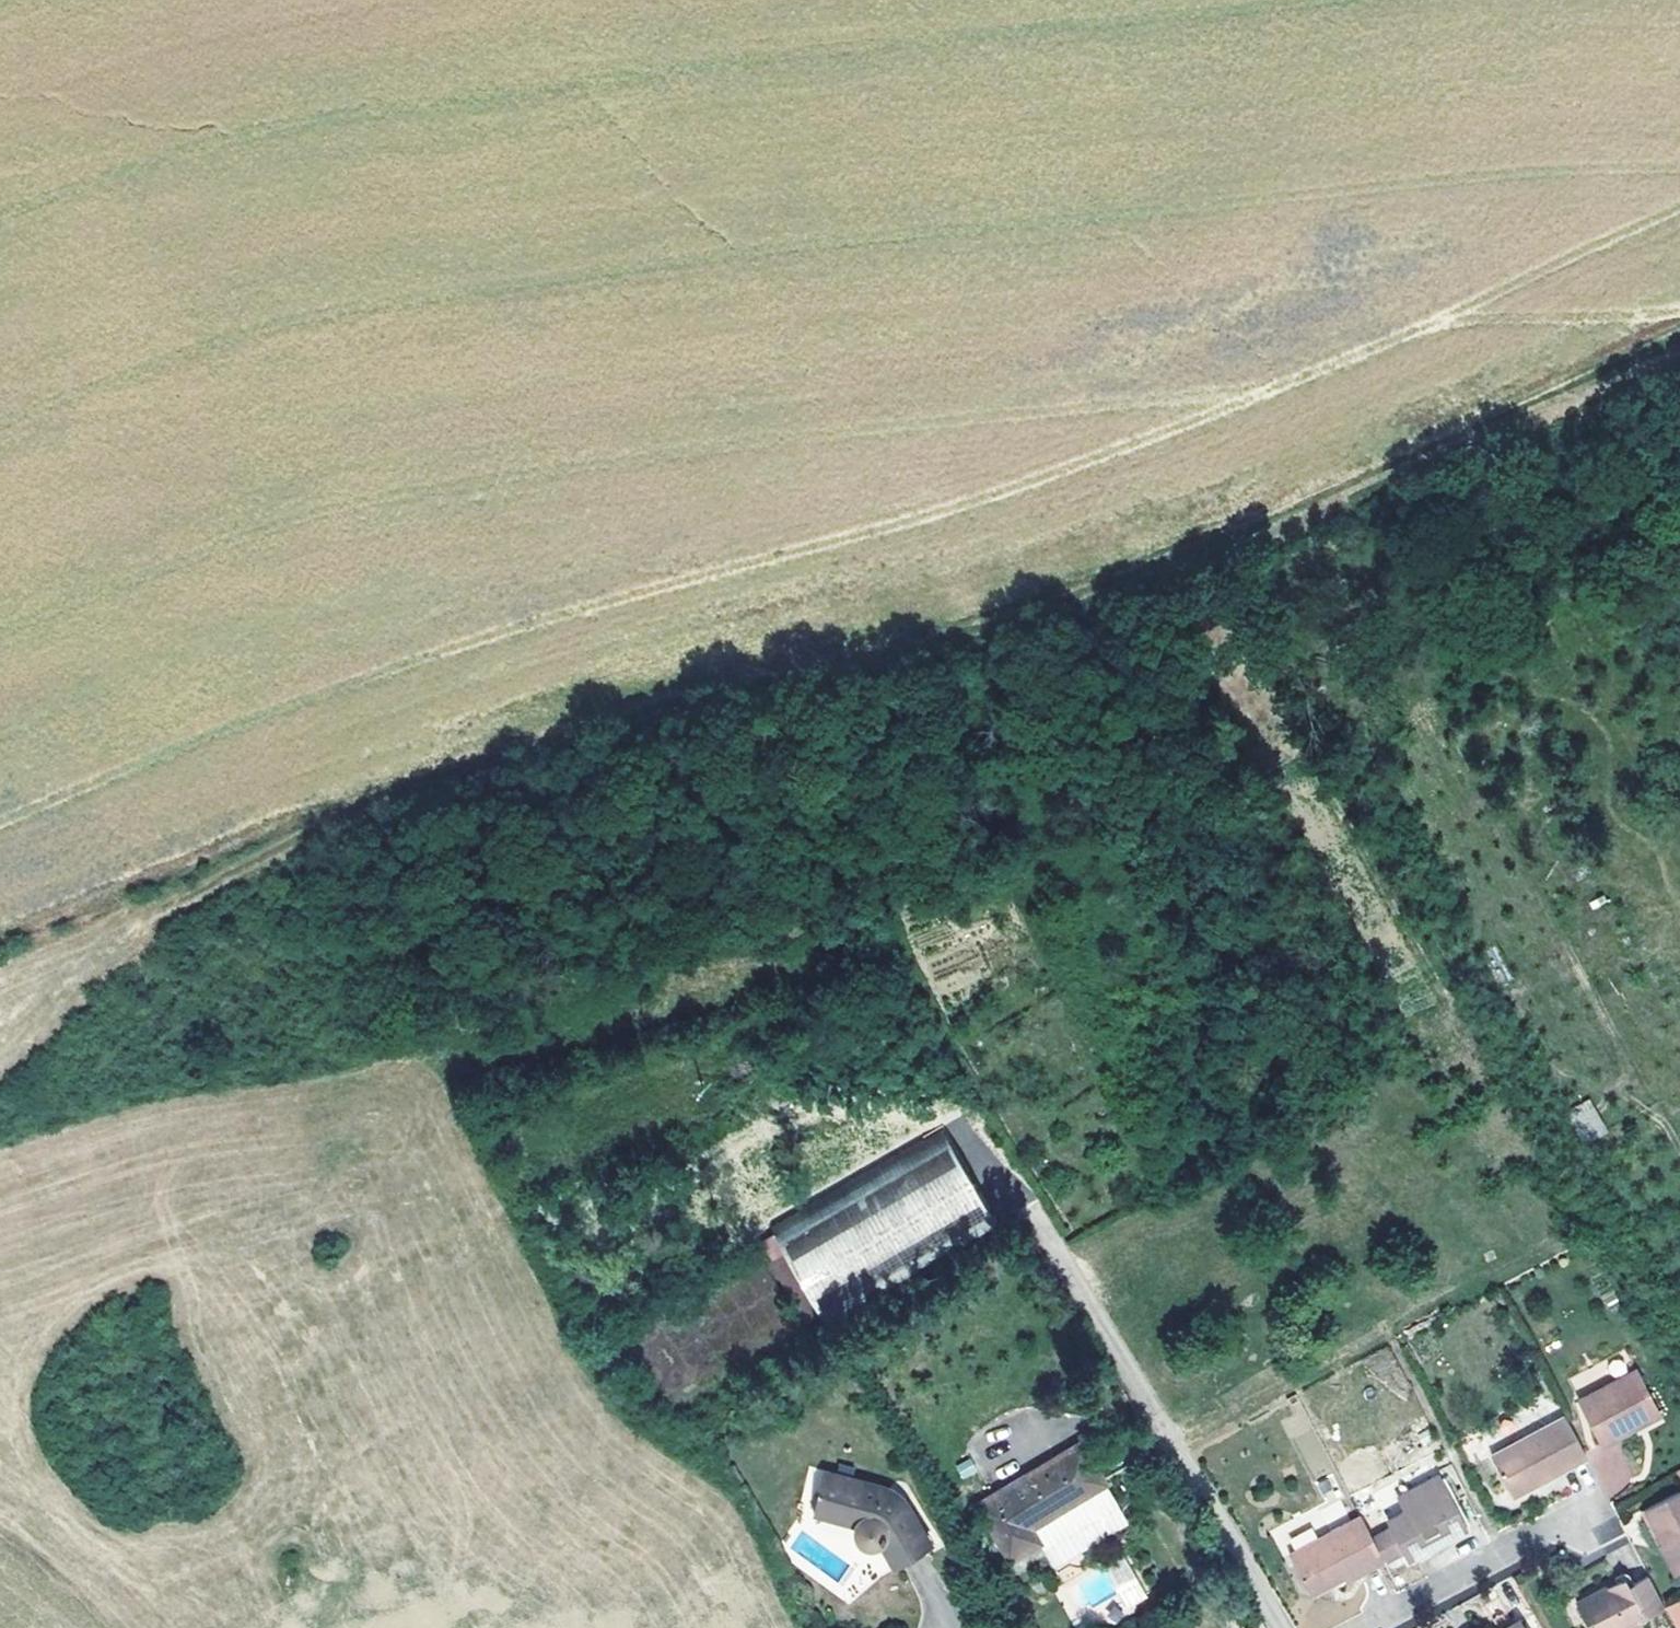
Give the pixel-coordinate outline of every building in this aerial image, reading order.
[(1584,1145),(1608,1132),(1589,1098),(1566,1111),(1584,1145)] [(829,1324),(1000,1226),(944,1131),(773,1228),(788,1255),(775,1262),(807,1319),(821,1311),(829,1324)] [(1589,1415),(1610,1460),(1649,1441),(1669,1431),(1648,1386),(1589,1415)] [(1585,1460),(1563,1419),(1491,1459),(1508,1492),(1532,1479),(1536,1486),(1563,1472),(1585,1460)] [(1012,1558),(1041,1541),(1033,1526),(1107,1483),(1083,1442),(980,1504),(1012,1558)] [(1426,1536),(1459,1519),(1435,1474),(1395,1495),(1402,1508),(1385,1518),(1389,1526),(1370,1536),(1381,1557),(1400,1546),(1405,1554),(1424,1544),(1421,1539),(1426,1536)] [(891,1489),(827,1475),(817,1515),(858,1527),(858,1532),(859,1537),(864,1543),(871,1545),(877,1545),(881,1543),(894,1565),(931,1542),(901,1493),(897,1491),(891,1489)] [(1512,1499),(1536,1486),(1532,1479),(1508,1492),(1512,1499)] [(1033,1526),(1041,1541),(1054,1563),(1123,1521),(1118,1512),(1123,1510),(1107,1483),(1033,1526)] [(1660,1540),(1665,1537),(1679,1564),(1679,1487),(1643,1507),(1660,1540)] [(1370,1536),(1357,1514),(1286,1553),(1301,1581),(1313,1585),(1333,1575),(1332,1572),(1335,1570),(1339,1568),(1352,1571),(1381,1557),(1370,1536)] [(1424,1544),(1462,1524),(1459,1519),(1426,1536),(1421,1539),(1424,1544)] [(1671,1568),(1679,1564),(1665,1537),(1660,1540),(1657,1541),(1671,1568)] [(1610,1574),(1613,1579),(1614,1578),(1618,1579),(1622,1580),(1625,1583),(1630,1580),(1626,1574),(1617,1571),(1610,1574)] [(1661,1602),(1645,1572),(1630,1580),(1625,1583),(1622,1580),(1618,1579),(1614,1578),(1613,1579),(1573,1601),(1584,1620),(1589,1617),(1592,1622),(1596,1627),(1613,1627),(1661,1602)] [(1520,1619),(1504,1627),(1526,1627),(1520,1619)]
